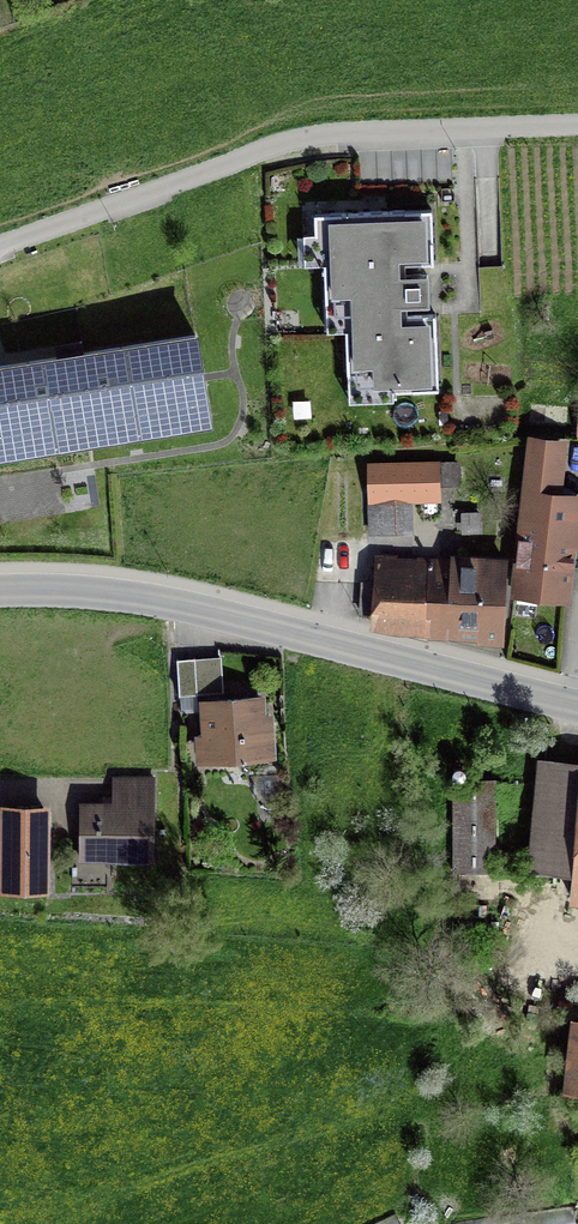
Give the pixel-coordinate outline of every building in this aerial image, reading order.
[(405,276),(405,264),(433,263),(431,209),(314,214),(315,234),(323,234),(325,301),(344,300),(347,372),(366,371),(367,392),(438,389),(435,314),(407,315),(406,303),(427,303),(426,275),(405,276)] [(214,432),(199,338),(0,369),(0,465),(214,432)] [(515,591),(566,597),(576,499),(552,497),(558,443),(531,440),(515,591)] [(456,463),(371,464),(372,532),(410,532),(409,500),(438,500),(438,482),(456,481),(456,463)] [(483,629),(483,642),(501,644),(505,559),(459,556),(459,560),(417,558),(417,565),(394,564),(394,557),(380,556),(381,552),(377,552),(376,582),(363,581),(361,612),(374,613),(374,619),(457,624),(457,628),(483,629)] [(194,658),(176,659),(179,695),(197,694),(194,658)] [(209,737),(200,737),(202,759),(269,754),(266,717),(258,717),(257,697),(207,701),(209,737)] [(543,767),(533,864),(574,868),(571,897),(577,897),(577,770),(543,767)] [(113,858),(153,859),(153,778),(113,778),(113,803),(80,803),(79,851),(113,851),(113,858)] [(454,781),(453,870),(495,871),(495,781),(454,781)] [(5,885),(43,885),(44,809),(6,809),(5,885)]
